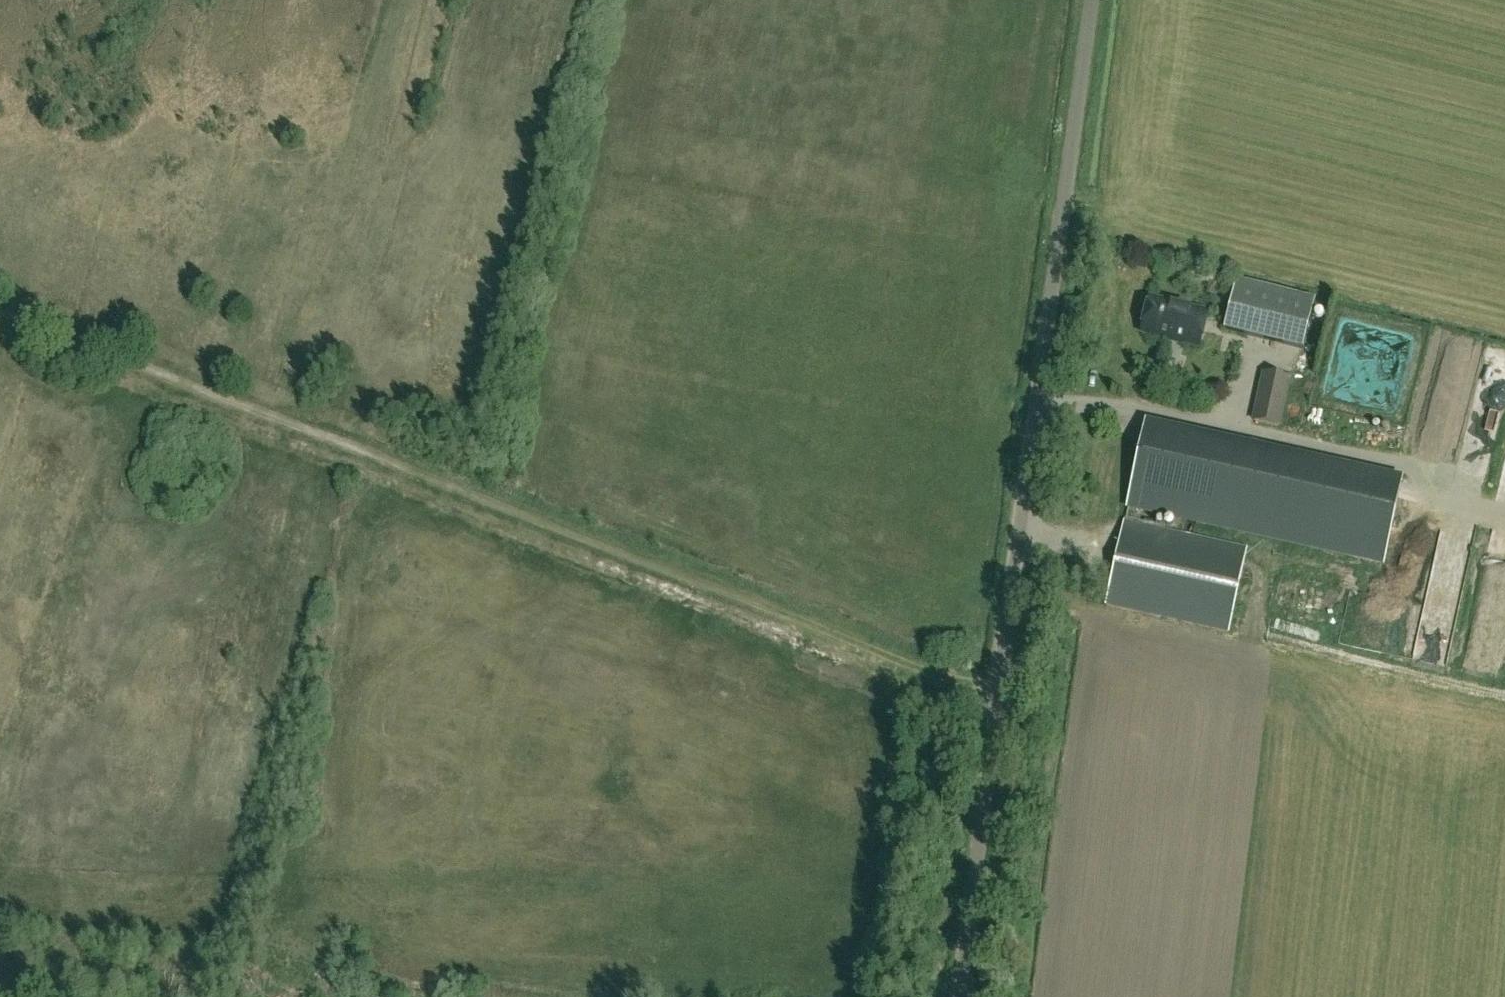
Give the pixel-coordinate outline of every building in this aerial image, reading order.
[(1303,349),(1315,301),(1236,281),(1224,329),(1303,349)] [(1208,314),(1150,299),(1142,333),(1199,347),(1208,314)] [(1409,332),(1347,317),(1328,397),(1349,402),(1353,385),(1394,395),(1409,332)] [(1282,414),(1287,388),(1268,384),(1263,410),(1282,414)] [(1146,422),(1128,505),(1384,562),(1402,479),(1146,422)] [(1247,548),(1125,521),(1106,605),(1229,632),(1247,548)] [(1444,663),(1450,643),(1426,636),(1420,656),(1444,663)]
